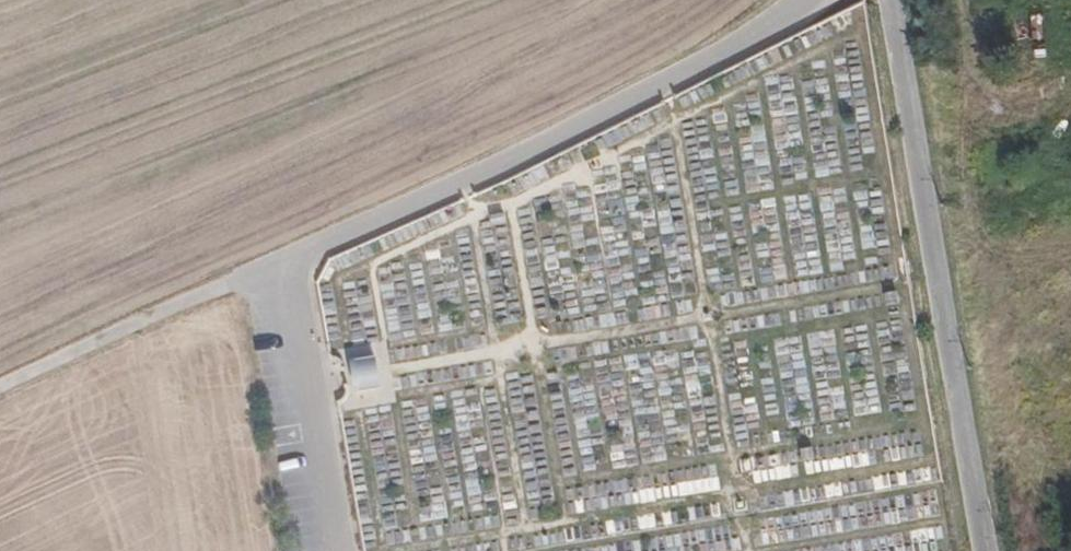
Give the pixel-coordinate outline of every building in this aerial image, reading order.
[(374,357),(353,359),(357,391),(378,388),(374,357)]
